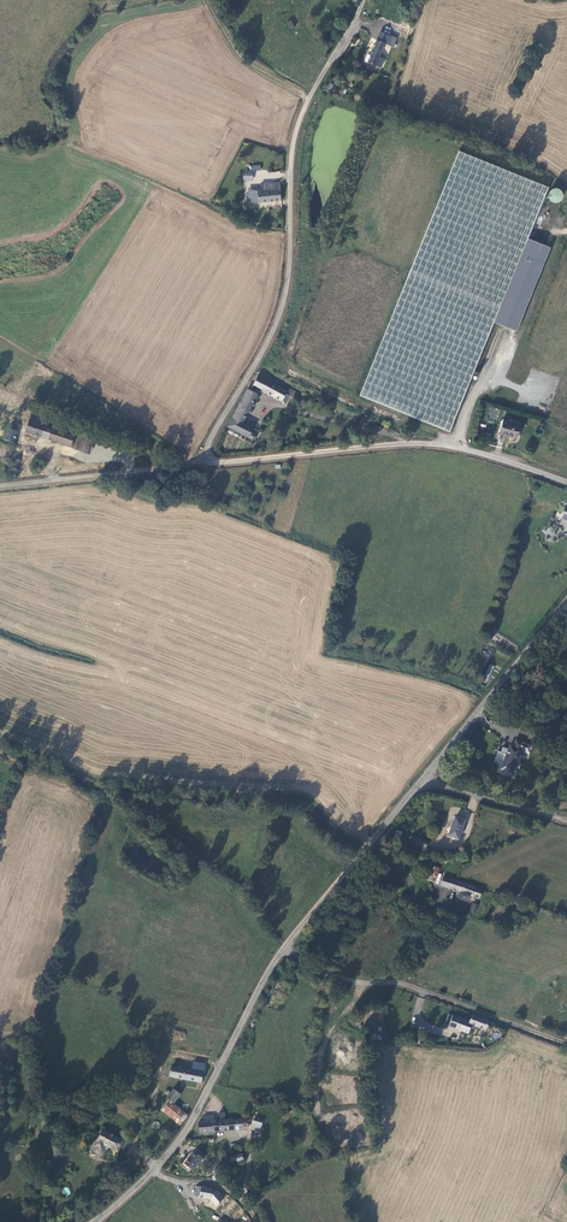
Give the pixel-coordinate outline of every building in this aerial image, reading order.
[(291,20),(286,22),(290,30),(295,27),(291,20)] [(364,59),(376,64),(379,57),(378,57),(384,42),(388,43),(392,34),(380,30),(370,57),(366,56),(364,59)] [(387,47),(387,49),(383,48),(381,57),(387,59),(390,48),(387,47)] [(550,190),(460,150),(360,398),(449,435),(494,325),(531,237),(550,190)] [(255,168),(246,168),(246,177),(255,177),(255,168)] [(281,198),(281,195),(280,180),(263,181),(263,184),(263,188),(261,188),(261,199),(281,198)] [(261,188),(250,188),(250,199),(261,199),(261,188)] [(531,237),(494,325),(516,333),(552,245),(531,237)] [(266,388),(288,400),(296,404),(300,405),(301,403),(300,403),(299,402),(299,401),(299,400),(300,399),(301,398),(303,399),(303,397),(289,389),(261,373),(257,381),(266,386),(266,388)] [(259,392),(250,387),(230,424),(254,436),(256,431),(253,429),(255,425),(244,420),(259,392)] [(17,427),(72,446),(75,436),(52,427),(48,426),(50,421),(32,414),(30,419),(22,416),(17,427)] [(516,438),(516,436),(519,424),(507,421),(501,420),(498,434),(516,438)] [(19,432),(16,430),(10,428),(6,440),(16,443),(19,432)] [(79,450),(90,453),(97,433),(86,429),(79,450)] [(524,742),(516,739),(513,746),(512,750),(509,749),(503,747),(501,753),(507,755),(502,769),(513,773),(524,742)] [(487,822),(495,825),(499,816),(490,813),(487,822)] [(460,837),(467,818),(457,814),(454,820),(453,819),(447,833),(455,836),(455,835),(460,837)] [(424,844),(427,837),(414,831),(411,839),(424,844)] [(434,881),(439,868),(431,865),(430,868),(426,878),(434,881)] [(447,886),(450,886),(453,878),(447,876),(444,884),(447,886)] [(468,894),(480,898),(483,888),(476,886),(456,879),(453,878),(450,886),(468,893),(468,894)] [(489,1026),(492,1018),(475,1013),(472,1021),(489,1026)] [(207,1069),(197,1067),(170,1063),(167,1075),(169,1076),(169,1080),(172,1080),(174,1073),(205,1079),(207,1069)] [(179,1087),(172,1095),(177,1100),(185,1091),(179,1087)] [(171,1094),(163,1104),(183,1122),(191,1112),(177,1100),(172,1095),(171,1094)] [(203,1130),(219,1128),(218,1118),(218,1112),(209,1113),(208,1113),(208,1118),(202,1119),(203,1130)] [(245,1126),(244,1115),(230,1117),(224,1117),(218,1118),(219,1128),(245,1126)] [(256,1118),(256,1124),(263,1127),(265,1120),(256,1118)] [(121,1148),(127,1137),(107,1127),(99,1142),(105,1146),(108,1141),(112,1143),(121,1148)] [(111,1147),(112,1143),(108,1141),(105,1146),(99,1142),(96,1148),(102,1151),(105,1153),(107,1152),(109,1147),(111,1147)] [(200,1147),(191,1159),(200,1165),(209,1154),(200,1147)] [(226,1177),(228,1177),(224,1168),(218,1168),(219,1172),(216,1173),(216,1175),(221,1175),(225,1177),(226,1177)] [(213,1192),(214,1183),(199,1180),(197,1190),(213,1192)] [(62,1190),(67,1196),(71,1193),(67,1187),(62,1190)]
